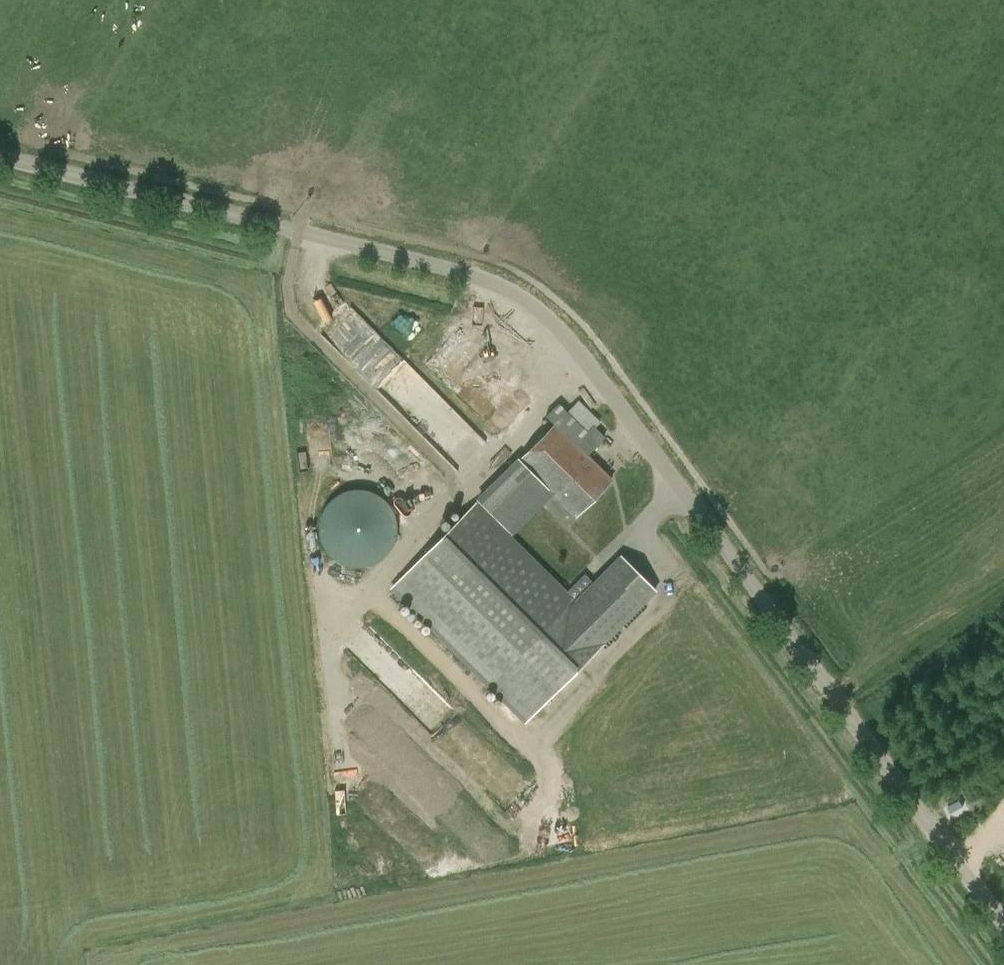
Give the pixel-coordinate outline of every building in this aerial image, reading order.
[(497,435),(540,392),(468,320),(425,364),(497,435)] [(388,374),(404,358),(383,338),(367,354),(388,374)] [(479,500),(512,533),(552,493),(576,516),(611,480),(586,456),(598,444),(589,434),(567,411),(566,412),(558,404),(546,416),(554,425),(479,500)] [(368,489),(357,488),(346,490),(336,495),(328,502),(322,512),(319,522),(319,533),(323,544),(329,553),(338,560),(348,564),(359,566),(370,564),(380,559),(388,551),(394,542),(396,531),(396,520),(393,510),(386,500),(378,493),(368,489)] [(574,602),(475,502),(392,585),(526,719),(654,591),(620,557),(574,602)]
